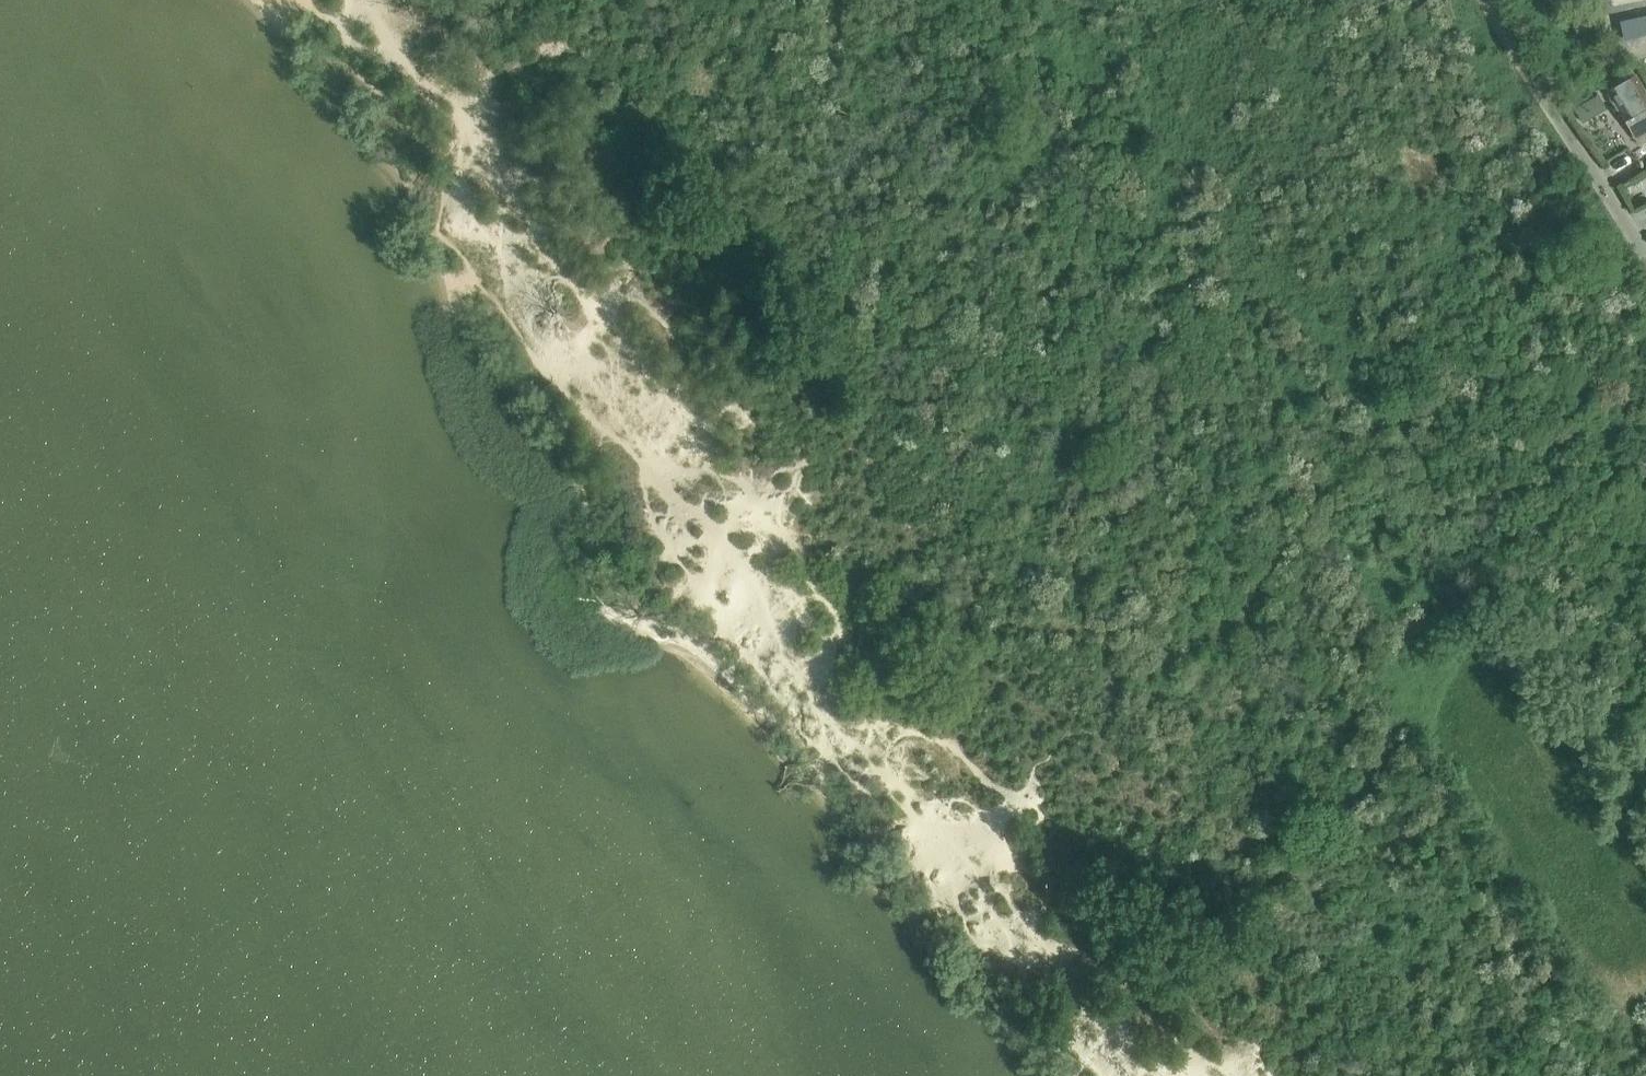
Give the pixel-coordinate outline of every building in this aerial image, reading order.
[(1645,32),(1645,13),(1620,19),(1624,37),(1645,32)] [(1607,90),(1619,110),(1634,136),(1645,129),(1645,95),(1644,91),(1634,74),(1625,80),(1607,90)]
